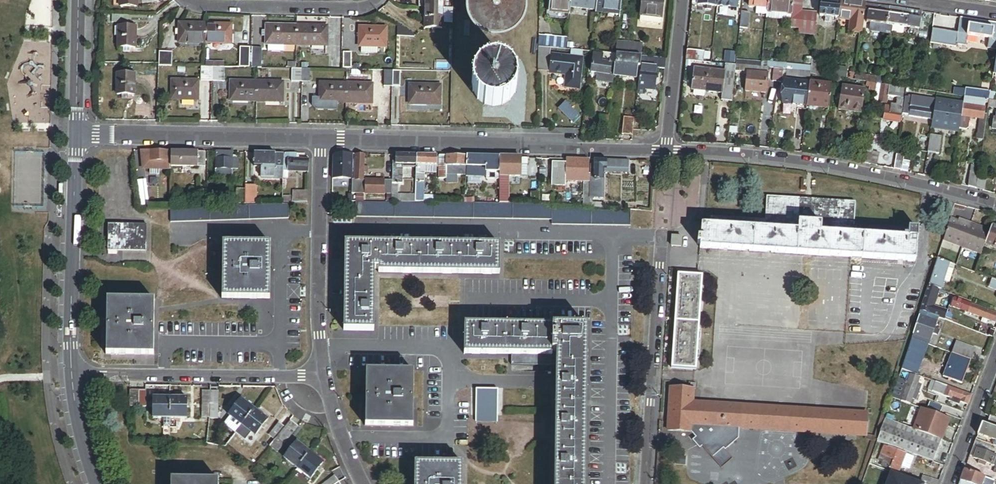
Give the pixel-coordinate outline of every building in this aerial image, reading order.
[(486,2),(484,4),(483,6),(482,9),(481,12),(481,15),(482,18),(483,20),(485,23),(487,25),(490,26),(493,27),(495,28),(498,27),(501,27),(504,25),(506,24),(508,22),(509,19),(510,17),(511,14),(511,11),(510,8),(509,5),(507,3),(505,1),(504,0),(488,0),(486,2)] [(549,13),(570,15),(571,8),(572,0),(551,0),(549,13)] [(596,11),(597,0),(572,0),(571,8),(596,11)] [(596,11),(621,14),(622,0),(597,0),(596,11)] [(663,0),(642,0),(640,23),(661,25),(663,0)] [(717,7),(736,9),(737,0),(718,0),(717,7)] [(749,7),(767,9),(768,0),(750,0),(749,7)] [(767,9),(766,15),(791,18),(793,0),(768,0),(767,9)] [(815,31),(817,14),(801,12),(802,0),(793,0),(791,18),(790,29),(798,30),(815,31)] [(835,0),(819,0),(817,16),(825,17),(830,17),(835,18),(835,21),(838,21),(838,19),(841,1),(835,0)] [(853,2),(841,1),(838,19),(851,20),(849,30),(861,32),(866,4),(853,2)] [(889,8),(869,5),(867,22),(869,23),(886,25),(889,8)] [(442,8),(425,8),(425,29),(442,29),(442,8)] [(889,8),(886,25),(919,30),(921,12),(889,8)] [(750,13),(741,12),(739,29),(748,30),(750,13)] [(960,18),(956,45),(966,47),(967,36),(995,40),(995,24),(960,18)] [(886,25),(869,23),(868,31),(885,34),(886,25)] [(205,44),(206,25),(180,24),(180,31),(179,36),(179,43),(205,44)] [(232,26),(206,25),(205,44),(231,44),(232,26)] [(296,45),(297,27),(267,26),(266,45),(268,45),(284,45),(296,45)] [(328,27),(297,27),(296,45),(327,46),(328,27)] [(131,49),(136,49),(136,28),(120,28),(119,49),(125,49),(125,53),(131,53),(131,49)] [(361,47),(378,47),(386,48),(386,29),(360,28),(360,47),(361,47)] [(568,38),(545,36),(544,48),(551,48),(567,50),(568,38)] [(602,40),(600,53),(604,53),(616,55),(617,42),(602,40)] [(642,44),(617,42),(616,55),(640,57),(642,44)] [(793,70),(796,46),(788,45),(786,65),(785,69),(793,70)] [(544,48),(539,47),(538,72),(567,75),(566,87),(579,89),(582,59),(580,59),(569,58),(550,56),(551,48),(544,48)] [(240,68),(249,68),(250,48),(240,48),(240,68)] [(252,48),(252,68),(261,69),(262,48),(252,48)] [(704,52),(687,50),(686,60),(703,62),(704,52)] [(172,52),(159,52),(159,66),(172,67),(172,52)] [(352,69),(352,53),(343,53),(343,69),(352,69)] [(614,76),(616,55),(604,53),(603,55),(594,54),(592,73),(598,74),(597,79),(601,79),(600,82),(613,83),(614,76)] [(640,57),(616,55),(614,76),(636,79),(637,67),(639,67),(640,57)] [(655,91),(657,70),(665,70),(666,60),(640,57),(639,67),(637,95),(646,96),(646,90),(655,91)] [(825,59),(812,57),(810,73),(810,76),(823,78),(825,59)] [(500,63),(497,62),(495,62),(491,62),(487,63),(483,65),(479,67),(476,70),(474,74),(472,78),(471,83),(471,87),(472,91),(474,95),(477,99),(480,102),(484,105),(488,106),(492,107),(497,107),(501,106),(505,104),(509,102),(512,98),(514,94),(516,90),(517,86),(517,82),(516,77),(514,73),(511,69),(508,67),(504,64),(500,63)] [(786,65),(761,62),(761,63),(761,68),(775,69),(782,70),(785,71),(785,69),(786,65)] [(736,66),(725,65),(725,72),(694,69),(692,91),(722,94),(721,101),(732,102),(736,66)] [(207,67),(201,67),(201,82),(213,82),(213,68),(207,67)] [(759,68),(748,67),(745,92),(766,94),(767,86),(767,83),(768,76),(758,74),(759,68)] [(219,68),(213,68),(213,82),(225,82),(225,68),(219,68)] [(302,69),(292,69),(291,82),(302,82),(302,69)] [(782,70),(775,69),(774,82),(781,82),(782,70)] [(384,87),(392,87),(392,71),(384,71),(384,87)] [(400,72),(392,71),(392,87),(400,87),(400,72)] [(842,74),(833,72),(832,79),(841,80),(842,74)] [(123,95),(129,95),(134,96),(135,75),(118,74),(118,95),(123,95)] [(855,75),(842,74),(841,80),(854,82),(855,75)] [(864,77),(855,75),(854,82),(863,83),(864,77)] [(796,105),(806,107),(809,83),(785,80),(782,104),(796,105)] [(199,82),(172,81),(172,100),(199,101),(199,82)] [(828,109),(831,85),(809,82),(809,83),(806,107),(828,109)] [(257,102),(257,84),(231,83),(231,102),(257,102)] [(283,84),(257,84),(257,102),(282,103),(283,84)] [(860,113),(862,101),(874,102),(876,85),(866,84),(864,84),(864,87),(843,84),(839,110),(860,113)] [(346,104),(347,85),(320,85),(320,104),(346,104)] [(372,86),(347,85),(346,104),(372,105),(372,86)] [(889,87),(876,85),(874,102),(874,103),(887,105),(888,97),(889,87)] [(441,87),(410,87),(409,106),(440,107),(441,87)] [(904,89),(889,87),(888,97),(903,99),(904,89)] [(989,101),(990,93),(965,89),(964,97),(985,101),(989,101)] [(985,101),(964,97),(963,105),(961,116),(970,118),(970,115),(983,117),(982,121),(980,121),(977,139),(983,140),(987,116),(983,115),(985,101)] [(935,103),(905,99),(902,116),(909,117),(909,118),(933,121),(935,103)] [(903,101),(897,100),(896,105),(891,104),(890,111),(884,111),(883,119),(900,122),(903,101)] [(961,116),(963,105),(936,101),(935,103),(933,121),(931,130),(959,134),(959,129),(961,116)] [(989,101),(988,109),(995,110),(995,102),(989,101)] [(796,105),(782,104),(781,112),(795,114),(795,109),(796,105)] [(599,132),(607,133),(609,117),(600,116),(599,132)] [(970,118),(961,116),(959,129),(965,131),(968,128),(970,118)] [(622,135),(633,136),(634,119),(624,118),(622,135)] [(942,138),(930,136),(927,154),(939,156),(942,138)] [(865,147),(862,163),(869,164),(872,152),(872,148),(865,147)] [(171,152),(142,152),(142,170),(151,171),(151,174),(157,174),(157,171),(171,171),(171,167),(171,152)] [(171,152),(171,167),(205,167),(205,152),(171,152)] [(879,154),(872,152),(869,164),(876,166),(879,154)] [(233,153),(215,153),(215,157),(215,169),(215,175),(232,175),(233,170),(238,170),(238,160),(237,160),(233,160),(233,157),(233,153)] [(284,154),(254,154),(254,168),(261,169),(261,172),(267,172),(267,169),(283,169),(284,154)] [(283,169),(283,171),(309,171),(309,160),(296,160),(296,154),(284,154),(283,169)] [(363,155),(355,155),(355,180),(355,181),(363,181),(363,173),(363,169),(363,155)] [(416,156),(392,155),(392,181),(392,184),(401,184),(402,165),(416,166),(416,156)] [(437,157),(416,156),(416,166),(416,173),(424,174),(436,174),(437,157)] [(903,157),(895,156),(893,170),(901,171),(903,157)] [(466,157),(439,157),(438,179),(446,180),(446,175),(446,167),(466,167),(466,157)] [(499,158),(466,157),(466,167),(466,176),(466,178),(486,178),(486,181),(499,181),(499,180),(499,176),(499,158)] [(520,158),(499,158),(499,176),(505,176),(509,176),(520,176),(520,165),(520,158)] [(589,160),(566,160),(566,164),(558,164),(558,181),(566,181),(585,181),(584,207),(590,207),(590,197),(590,180),(590,178),(588,178),(589,160)] [(591,166),(590,178),(590,180),(603,180),(604,173),(604,170),(606,170),(606,161),(594,160),(594,166),(591,166)] [(566,164),(552,163),(552,186),(566,186),(566,181),(558,181),(558,164),(566,164)] [(466,167),(446,167),(446,175),(466,176),(466,167)] [(971,167),(968,187),(976,189),(978,176),(979,168),(971,167)] [(267,172),(261,172),(261,179),(283,179),(283,171),(283,169),(267,169),(267,172)] [(416,173),(415,202),(424,202),(424,196),(424,174),(416,173)] [(986,177),(978,176),(976,189),(984,191),(986,177)] [(145,180),(137,181),(141,208),(149,207),(145,180)] [(355,180),(352,180),(351,194),(391,195),(392,185),(392,184),(392,181),(363,181),(355,181),(355,180)] [(499,180),(499,181),(499,193),(508,193),(509,180),(505,180),(499,180)] [(590,180),(590,197),(603,197),(603,180),(590,180)] [(257,186),(246,186),(246,191),(245,205),(257,205),(257,186)] [(207,190),(192,190),(192,206),(207,206),(207,190)] [(237,191),(237,205),(245,205),(246,191),(237,191)] [(294,203),(308,203),(308,192),(294,192),(294,203)] [(508,193),(499,193),(499,203),(508,203),(508,193)] [(702,226),(701,238),(701,244),(701,248),(917,261),(918,239),(909,238),(910,229),(855,226),(857,202),(767,197),(766,220),(711,217),(711,226),(702,226)] [(395,203),(356,202),(355,217),(395,218),(395,203)] [(290,205),(170,208),(171,223),(290,220),(290,205)] [(962,248),(971,224),(963,221),(962,223),(951,219),(943,240),(962,248)] [(978,229),(979,227),(971,224),(962,248),(981,255),(989,233),(978,229)] [(147,225),(108,225),(108,251),(146,251),(147,225)] [(993,227),(987,245),(995,248),(995,228),(993,227)] [(682,237),(672,236),(672,246),(681,247),(682,237)] [(940,243),(933,241),(928,254),(936,256),(940,243)] [(271,244),(223,244),(223,300),(271,300),(271,244)] [(500,245),(345,244),(344,331),(374,331),(375,270),(380,270),(380,274),(500,275),(500,245)] [(950,262),(937,259),(928,286),(939,289),(940,290),(943,281),(949,263),(950,262)] [(955,265),(949,263),(943,281),(949,283),(955,265)] [(702,276),(678,275),(672,368),(696,370),(702,276)] [(939,289),(928,286),(921,311),(931,314),(932,311),(939,289)] [(959,310),(962,302),(955,299),(952,308),(959,310)] [(154,300),(107,300),(107,355),(154,356),(154,300)] [(968,313),(971,305),(962,302),(959,310),(968,313)] [(971,305),(968,313),(983,319),(988,321),(995,323),(995,314),(971,305)] [(931,314),(921,311),(913,334),(920,336),(920,337),(929,340),(930,340),(933,333),(934,329),(939,317),(931,314)] [(587,327),(465,325),(465,355),(512,356),(512,366),(556,367),(555,483),(585,483),(587,327)] [(920,336),(913,334),(912,339),(928,344),(929,340),(920,337),(920,336)] [(928,344),(912,339),(905,361),(920,367),(928,344)] [(952,354),(971,361),(976,349),(957,341),(952,354)] [(963,384),(971,361),(952,354),(944,377),(963,384)] [(920,367),(905,361),(901,370),(917,376),(920,367)] [(414,371),(367,371),(366,426),(413,427),(414,371)] [(911,375),(908,382),(901,401),(910,405),(912,399),(918,384),(920,379),(911,375)] [(908,382),(898,379),(891,398),(901,401),(908,382)] [(968,406),(972,396),(935,383),(932,392),(950,398),(949,402),(959,406),(960,403),(968,406)] [(921,386),(918,384),(912,399),(915,401),(921,386)] [(693,389),(671,388),(668,431),(691,432),(691,425),(864,435),(866,412),(693,402),(693,389)] [(138,391),(129,391),(129,407),(138,407),(138,391)] [(218,392),(209,392),(209,404),(209,412),(218,412),(218,392)] [(169,419),(169,398),(152,398),(152,419),(169,419)] [(187,398),(169,398),(169,419),(187,419),(187,398)] [(241,427),(254,410),(241,400),(228,416),(241,427)] [(927,411),(939,416),(942,407),(930,403),(927,411)] [(267,420),(254,410),(241,427),(254,437),(267,420)] [(990,416),(987,425),(995,428),(995,418),(990,416)] [(897,424),(884,419),(875,440),(889,446),(897,424)] [(298,426),(290,421),(285,428),(276,441),(283,447),(298,426)] [(269,436),(276,441),(285,428),(279,424),(269,436)] [(897,424),(889,446),(934,463),(942,441),(897,424)] [(981,425),(978,436),(988,439),(987,443),(993,445),(993,446),(995,448),(995,430),(981,425)] [(976,441),(973,448),(995,456),(995,448),(976,441)] [(298,470),(310,453),(297,443),(284,460),(298,470)] [(907,454),(884,446),(879,460),(884,461),(882,467),(900,473),(902,468),(907,454)] [(995,456),(973,448),(971,453),(975,454),(974,457),(973,459),(979,461),(987,463),(992,466),(995,456)] [(323,463),(310,453),(298,470),(311,480),(323,463)] [(914,457),(907,454),(902,468),(906,469),(910,466),(914,457)] [(881,463),(869,459),(868,463),(880,467),(881,463)] [(415,464),(415,483),(462,483),(462,464),(415,464)] [(964,471),(961,481),(968,483),(991,483),(992,481),(964,471)] [(921,483),(894,473),(890,483),(924,483),(921,483)] [(339,482),(335,476),(324,483),(336,483),(339,482)]
